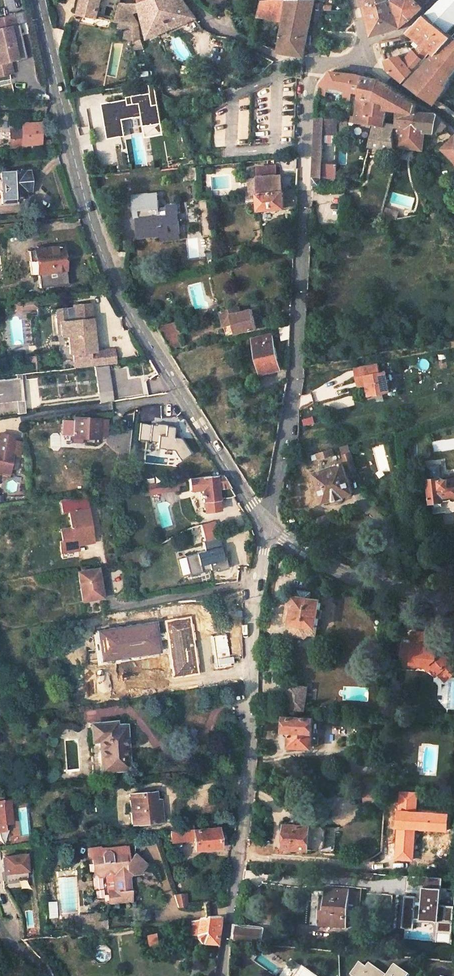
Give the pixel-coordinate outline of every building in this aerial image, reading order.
[(97,18),(101,0),(82,0),(79,13),(97,18)] [(133,41),(133,26),(129,26),(131,11),(141,10),(148,38),(195,17),(183,0),(139,0),(139,2),(120,4),(116,22),(118,23),(117,28),(125,30),(123,38),(133,41)] [(257,15),(284,21),(287,0),(261,0),(257,15)] [(303,55),(309,22),(313,0),(287,0),(284,21),(279,50),(303,55)] [(422,7),(414,0),(403,0),(393,3),(392,0),(363,0),(364,3),(371,29),(377,33),(384,31),(400,26),(413,16),(422,7)] [(433,103),(453,73),(453,32),(451,35),(441,28),(453,16),(453,0),(439,0),(424,14),(405,31),(406,31),(424,44),(431,50),(435,53),(405,83),(420,93),(433,103)] [(9,28),(15,26),(12,16),(0,19),(0,30),(9,28)] [(17,59),(9,28),(0,30),(0,63),(10,61),(17,59)] [(415,54),(422,60),(431,50),(424,44),(415,54)] [(388,70),(402,80),(422,60),(415,54),(406,63),(399,55),(384,58),(388,70)] [(0,63),(0,76),(13,73),(10,61),(0,63)] [(333,70),(322,83),(352,89),(361,91),(360,97),(356,116),(350,115),(350,120),(350,122),(372,125),(368,145),(394,149),(392,132),(394,129),(384,126),(386,115),(387,107),(397,110),(396,127),(394,134),(397,142),(396,146),(422,149),(424,132),(438,133),(446,124),(434,113),(428,112),(415,111),(416,104),(398,92),(379,78),(371,77),(364,75),(360,74),(345,72),(333,70)] [(147,126),(162,123),(158,104),(153,105),(151,93),(133,96),(134,104),(129,104),(128,99),(103,104),(109,139),(126,136),(123,116),(145,113),(147,126)] [(312,177),(311,184),(318,185),(319,177),(320,162),(321,132),(338,133),(346,134),(347,120),(338,120),(339,117),(314,116),(314,131),(312,177)] [(24,143),(39,142),(38,123),(23,124),(24,143)] [(16,143),(24,143),(23,129),(15,129),(16,143)] [(453,160),(453,137),(442,148),(453,160)] [(298,156),(288,157),(288,166),(290,166),(290,178),(297,178),(298,156)] [(320,162),(319,177),(333,178),(334,163),(320,162)] [(272,166),(255,167),(256,177),(256,180),(257,196),(258,211),(296,207),(297,194),(297,189),(281,190),(280,175),(272,176),(272,166)] [(17,203),(16,197),(25,197),(25,193),(30,192),(29,170),(0,172),(0,180),(0,183),(1,204),(17,203)] [(137,218),(159,217),(157,191),(131,193),(133,219),(137,218)] [(159,217),(137,218),(139,238),(157,237),(179,235),(177,207),(166,208),(166,216),(159,217)] [(387,209),(384,221),(396,219),(397,212),(387,209)] [(47,248),(62,247),(60,229),(45,231),(47,248)] [(37,287),(65,284),(62,247),(47,248),(27,250),(29,274),(36,273),(37,287)] [(32,298),(11,300),(12,307),(33,305),(32,298)] [(239,308),(220,312),(225,334),(263,325),(259,308),(240,312),(239,308)] [(70,357),(69,354),(72,354),(94,352),(94,351),(93,333),(88,333),(87,319),(60,322),(60,336),(57,336),(59,358),(70,357)] [(176,321),(156,326),(170,348),(181,346),(176,321)] [(290,325),(278,327),(281,339),(289,337),(290,325)] [(277,358),(270,333),(250,338),(259,374),(277,369),(274,359),(277,358)] [(94,351),(94,352),(72,354),(73,369),(115,364),(114,350),(94,351)] [(365,385),(367,396),(388,392),(384,373),(378,374),(376,364),(353,368),(355,378),(364,376),(365,385)] [(365,385),(364,376),(355,378),(356,386),(365,385)] [(21,401),(18,378),(0,380),(0,403),(21,401)] [(73,433),(105,435),(106,418),(75,417),(75,422),(73,422),(73,433)] [(173,426),(138,423),(137,441),(154,443),(155,447),(172,450),(180,463),(193,457),(182,438),(172,438),(173,426)] [(0,472),(11,474),(14,456),(12,456),(15,437),(0,435),(0,437),(0,474),(0,472)] [(349,443),(340,446),(348,471),(357,468),(349,443)] [(328,449),(309,455),(311,460),(330,454),(328,449)] [(314,472),(324,502),(353,492),(343,462),(314,472)] [(426,472),(430,501),(433,501),(433,502),(433,503),(434,503),(434,504),(440,503),(441,502),(441,501),(441,500),(442,500),(451,499),(451,500),(452,501),(453,501),(453,502),(453,478),(443,479),(442,478),(440,478),(440,471),(426,472)] [(220,475),(199,477),(200,482),(202,501),(206,501),(208,504),(213,503),(215,502),(215,499),(218,499),(218,497),(229,495),(233,495),(220,475)] [(183,483),(183,479),(153,483),(155,492),(177,489),(176,484),(183,483)] [(153,483),(142,484),(144,493),(155,492),(153,483)] [(60,559),(77,556),(75,545),(93,542),(86,499),(66,502),(70,529),(58,530),(60,542),(57,542),(60,559)] [(221,558),(216,538),(199,542),(201,552),(182,557),(187,575),(199,572),(198,568),(208,565),(209,570),(215,568),(216,571),(226,569),(223,557),(221,558)] [(81,602),(101,599),(97,571),(77,574),(81,602)] [(297,589),(296,596),(309,598),(310,591),(297,589)] [(304,637),(308,634),(314,635),(316,627),(315,625),(319,599),(309,598),(296,596),(294,596),(293,599),(288,598),(285,618),(291,619),(290,623),(292,623),(291,632),(293,635),(304,637)] [(447,680),(453,675),(453,669),(450,665),(453,663),(443,652),(441,654),(436,654),(436,652),(426,651),(427,634),(412,633),(411,645),(402,645),(401,666),(422,667),(422,665),(426,665),(435,677),(437,675),(441,673),(447,680)] [(441,673),(437,675),(444,683),(447,680),(441,673)] [(286,708),(303,710),(306,688),(290,685),(286,708)] [(289,747),(310,748),(311,745),(312,722),(312,719),(285,718),(284,731),(290,731),(289,747)] [(120,774),(119,771),(127,770),(124,727),(114,728),(114,723),(90,725),(91,742),(102,742),(104,775),(120,774)] [(102,742),(91,742),(93,776),(104,775),(102,742)] [(380,788),(380,778),(365,777),(364,787),(380,788)] [(134,822),(160,820),(159,804),(155,804),(153,791),(128,793),(130,811),(133,810),(134,822)] [(11,799),(0,800),(0,831),(5,830),(6,823),(13,822),(11,799)] [(173,830),(191,828),(190,820),(172,821),(173,830)] [(324,845),(324,828),(321,824),(285,823),(284,847),(320,849),(324,845)] [(192,839),(191,830),(191,828),(173,830),(169,830),(170,841),(192,839)] [(193,849),(218,847),(216,828),(191,830),(192,839),(193,849)] [(108,902),(131,900),(130,894),(134,890),(130,887),(129,876),(132,873),(139,872),(147,862),(136,852),(128,862),(127,855),(130,855),(129,844),(103,846),(101,845),(89,846),(90,853),(94,855),(95,872),(100,875),(106,875),(110,878),(113,874),(115,891),(107,892),(108,902)] [(12,873),(22,872),(20,851),(0,852),(0,877),(12,876),(12,873)] [(340,868),(349,869),(350,857),(341,857),(340,868)] [(453,932),(453,906),(443,905),(444,879),(424,877),(422,919),(441,920),(439,942),(453,942),(453,932)] [(343,928),(347,891),(324,889),(324,898),(324,906),(318,905),(316,925),(343,928)] [(186,905),(184,892),(173,893),(178,905),(186,905)] [(206,943),(221,944),(224,917),(203,919),(202,936),(206,943)] [(190,935),(202,936),(203,919),(192,920),(190,935)] [(237,943),(261,945),(262,931),(238,929),(237,943)] [(414,975),(396,963),(389,974),(369,962),(367,965),(360,961),(350,975),(352,975),(414,975)]
